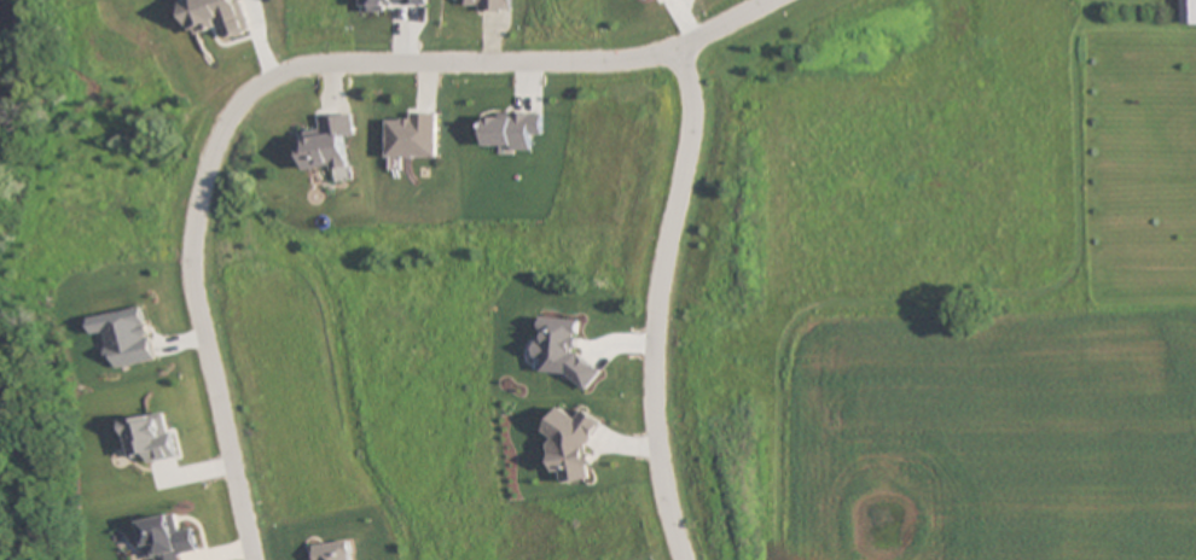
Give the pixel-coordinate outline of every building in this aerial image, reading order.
[(1195,23),(1195,7),(1183,7),(1183,23),(1195,23)] [(322,118),(323,130),(301,133),(306,173),(349,167),(345,139),(357,138),(354,114),(322,118)] [(439,115),(390,115),(390,158),(439,158),(439,115)] [(179,531),(176,514),(141,521),(149,559),(157,557),(158,559),(183,559),(182,554),(198,550),(194,528),(179,531)]
